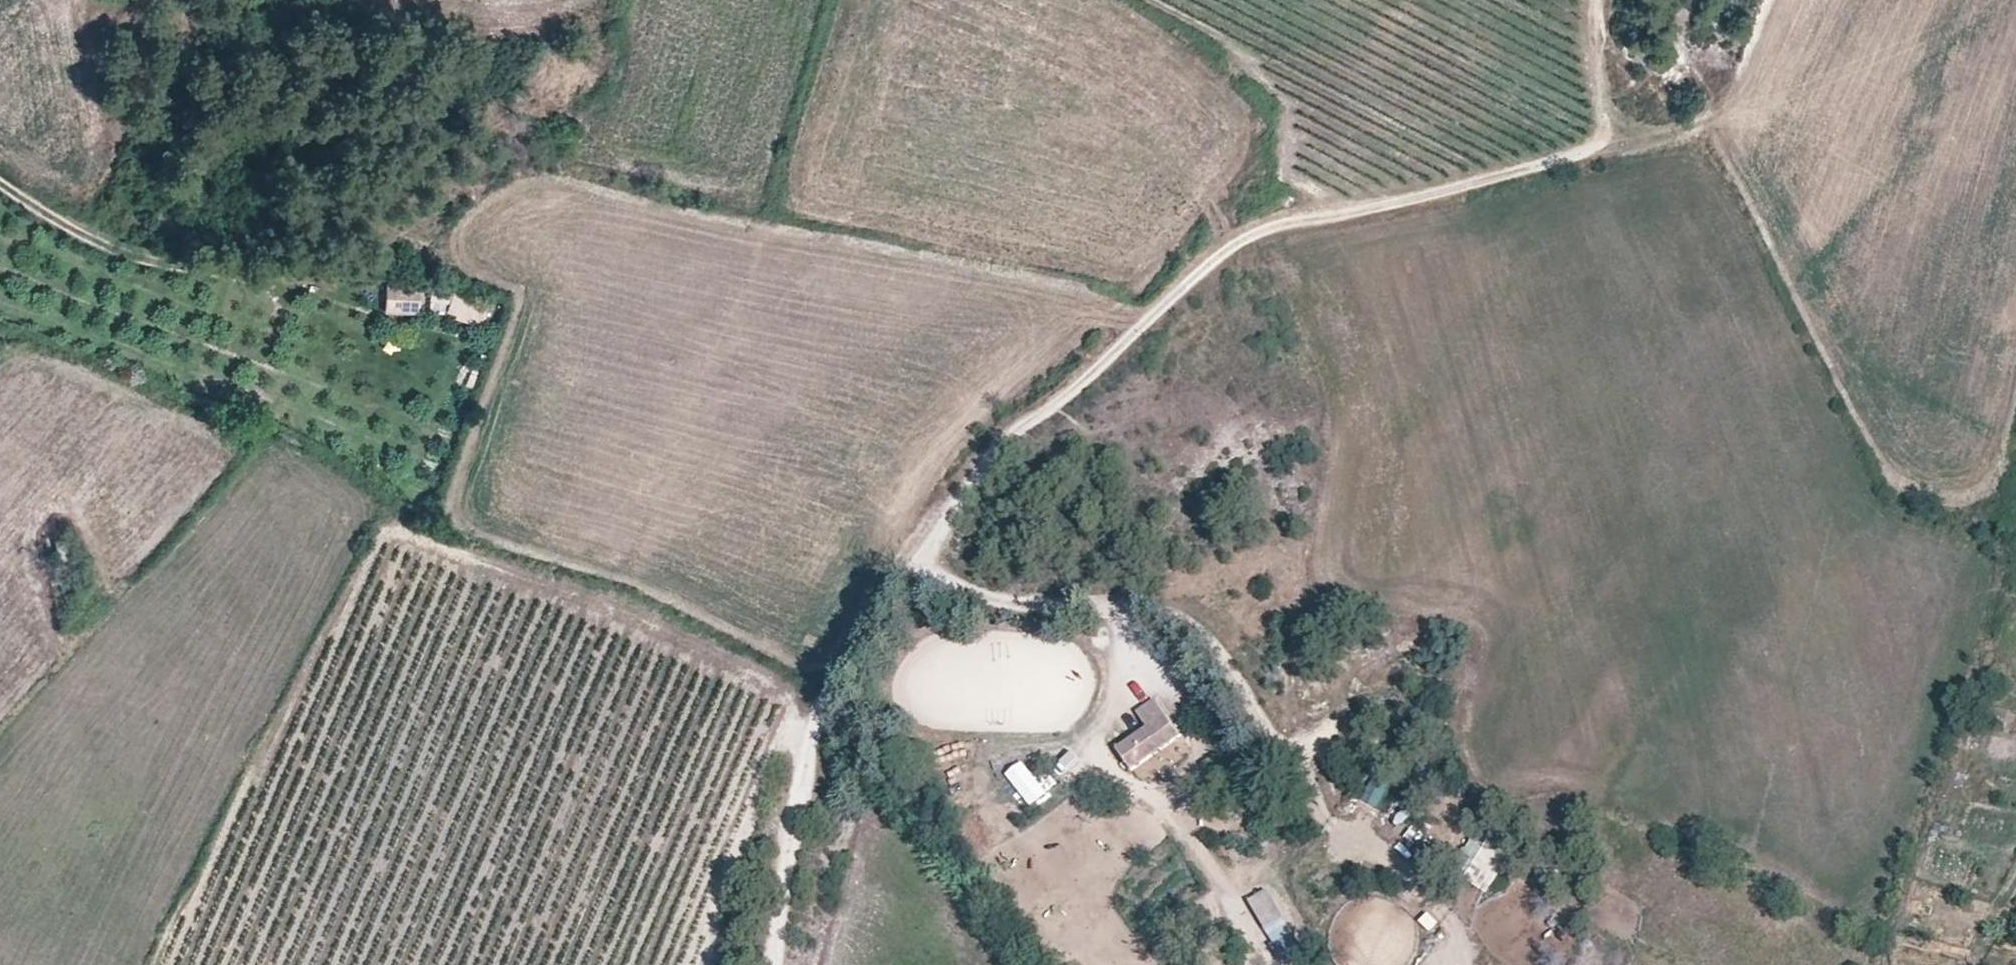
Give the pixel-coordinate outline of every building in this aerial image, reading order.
[(418,313),(419,285),(385,283),(383,311),(418,313)] [(439,301),(441,290),(431,288),(429,300),(439,301)] [(451,303),(453,291),(441,290),(439,301),(451,303)] [(67,558),(63,539),(54,540),(58,560),(67,558)] [(1133,771),(1181,737),(1155,701),(1138,713),(1149,729),(1118,751),(1133,771)] [(1032,812),(1050,800),(1028,766),(1010,778),(1032,812)] [(1283,919),(1267,892),(1251,902),(1267,929),(1283,919)] [(1441,926),(1426,911),(1417,921),(1433,936),(1441,926)]
